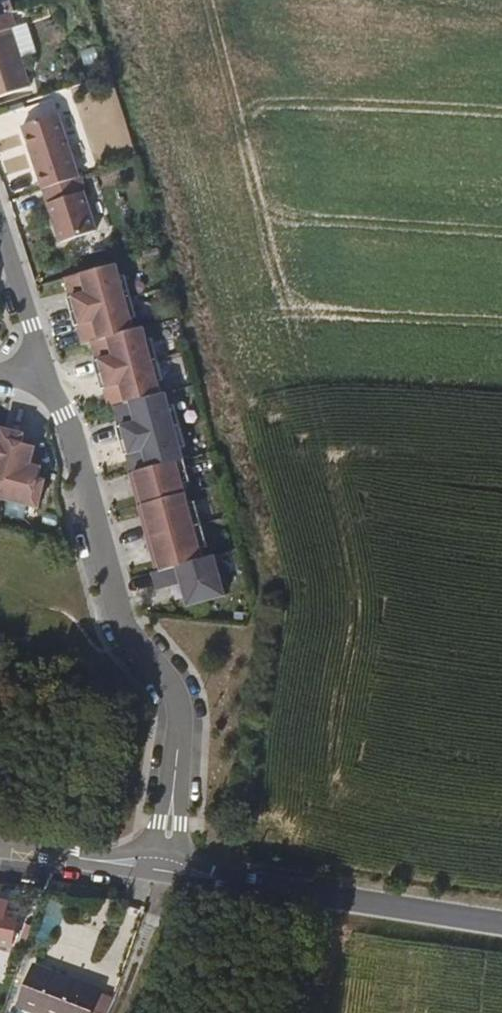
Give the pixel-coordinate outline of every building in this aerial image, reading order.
[(38,83),(19,25),(0,31),(0,95),(38,83)] [(49,185),(86,173),(66,110),(28,122),(49,185)] [(66,238),(104,226),(91,187),(53,199),(66,238)] [(168,379),(173,378),(162,335),(157,336),(154,323),(144,326),(141,314),(146,313),(134,270),(129,271),(126,259),(71,273),(75,286),(78,286),(80,291),(77,292),(74,293),(82,321),(84,320),(88,320),(90,325),(87,326),(90,340),(99,337),(102,350),(106,349),(107,355),(104,355),(101,356),(109,385),(111,385),(115,384),(117,391),(113,392),(117,405),(122,404),(125,417),(129,416),(130,423),(127,424),(124,425),(133,454),(135,453),(138,452),(140,457),(137,458),(140,471),(138,472),(142,486),(147,485),(157,523),(152,524),(155,539),(210,553),(210,549),(217,547),(204,500),(198,502),(192,483),(200,481),(191,446),(195,444),(185,402),(179,403),(177,390),(171,392),(168,379)] [(1,437),(10,439),(11,429),(4,427),(1,437)] [(33,465),(38,446),(24,443),(26,433),(11,429),(10,439),(1,437),(0,437),(0,488),(11,490),(8,501),(41,509),(48,481),(41,479),(44,467),(33,465)] [(152,524),(157,523),(147,485),(142,486),(152,524)] [(8,501),(11,490),(0,488),(0,499),(8,501)] [(224,556),(212,559),(210,553),(155,539),(158,553),(164,552),(168,567),(231,582),(224,556)] [(162,565),(168,567),(164,552),(158,553),(162,565)] [(195,608),(235,597),(231,582),(168,567),(169,570),(164,572),(160,573),(165,591),(190,584),(195,608)] [(10,953),(17,921),(5,919),(6,908),(0,907),(0,951),(10,953)] [(31,1012),(90,1012),(98,993),(34,968),(19,1008),(31,1012)]
